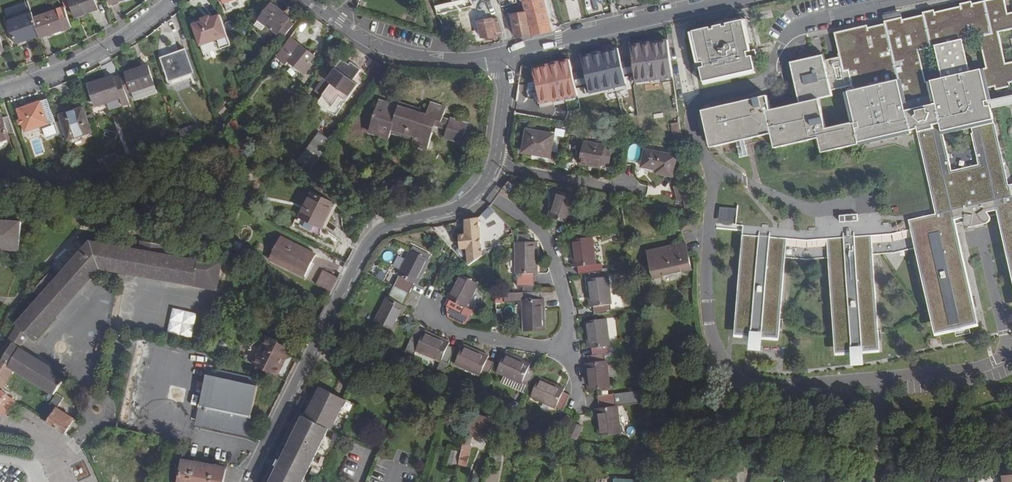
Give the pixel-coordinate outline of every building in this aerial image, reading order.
[(96,0),(71,0),(77,18),(99,10),(96,0)] [(490,7),(488,0),(480,0),(472,3),(470,1),(469,0),(466,0),(456,2),(454,3),(456,12),(474,6),(477,11),(490,7)] [(528,14),(533,39),(555,34),(546,0),(539,0),(524,4),(528,14)] [(767,97),(743,102),(736,104),(703,112),(711,148),(772,135),(776,148),(819,139),(823,153),(859,145),(859,143),(917,130),(936,214),(889,225),(880,225),(880,212),(814,213),(815,225),(806,225),(743,217),(730,317),(773,322),(783,247),(805,250),(826,250),(827,341),(870,340),(870,249),(891,249),(914,244),(930,319),(972,310),(956,235),(1002,225),(1011,273),(1011,197),(994,120),(991,109),(989,101),(1011,96),(1011,13),(1008,14),(1005,0),(993,0),(972,4),(972,2),(961,5),(961,7),(935,13),(934,11),(923,14),(923,16),(903,20),(902,18),(884,22),(885,25),(868,29),(867,26),(835,34),(840,58),(825,61),(824,56),(791,63),(800,104),(770,111),(767,97)] [(290,16),(271,3),(259,20),(284,37),(294,23),(288,18),(290,16)] [(898,11),(882,15),(883,20),(899,16),(898,11)] [(58,13),(36,21),(42,38),(43,40),(65,32),(58,13)] [(478,16),(482,37),(503,38),(504,33),(498,18),(489,20),(488,14),(478,16)] [(528,14),(512,16),(517,40),(533,39),(528,14)] [(10,26),(18,47),(42,38),(36,21),(34,17),(10,26)] [(221,51),(231,47),(220,18),(194,27),(201,48),(214,44),(219,46),(221,51)] [(701,69),(704,83),(730,77),(737,75),(756,71),(752,57),(749,58),(748,53),(751,52),(743,21),(726,25),(727,27),(723,28),(723,26),(714,28),(714,29),(711,30),(710,29),(693,32),(700,64),(704,63),(705,68),(701,69)] [(304,45),(292,36),(278,55),(290,64),(292,61),(304,45)] [(666,39),(631,44),(633,58),(634,70),(636,81),(672,75),(666,39)] [(310,74),(321,58),(304,45),(292,61),(310,74)] [(618,48),(583,56),(586,70),(589,82),(591,92),(627,83),(624,73),(622,61),(618,48)] [(194,75),(187,54),(163,62),(171,83),(194,75)] [(633,58),(622,61),(624,73),(634,70),(633,58)] [(574,73),(571,59),(535,68),(540,87),(538,87),(542,102),(555,99),(556,100),(579,95),(577,84),(574,73)] [(322,97),(314,109),(335,116),(357,85),(352,82),(361,70),(350,63),(348,65),(342,60),(327,82),(324,80),(315,92),(322,97)] [(154,86),(148,67),(126,74),(132,93),(154,86)] [(586,70),(574,73),(577,84),(589,82),(586,70)] [(734,93),(736,104),(743,102),(741,92),(737,75),(730,77),(734,93)] [(121,102),(114,81),(90,89),(97,110),(121,102)] [(989,101),(991,109),(1011,105),(1011,96),(989,101)] [(59,136),(47,102),(19,112),(27,134),(45,128),(49,140),(59,136)] [(380,114),(371,113),(367,141),(386,144),(387,135),(402,137),(402,135),(410,136),(409,144),(425,146),(427,130),(422,129),(423,121),(438,123),(437,131),(453,133),(455,116),(445,115),(445,116),(437,115),(439,105),(422,102),(421,116),(404,113),(405,110),(388,107),(388,111),(381,110),(380,114)] [(90,129),(81,103),(58,112),(67,137),(90,129)] [(233,135),(242,132),(235,115),(228,124),(229,125),(233,135)] [(548,158),(553,135),(526,130),(521,152),(548,158)] [(301,157),(313,166),(330,142),(318,134),(301,157)] [(607,167),(611,148),(584,143),(580,164),(590,166),(590,165),(600,167),(600,165),(607,167)] [(675,156),(642,149),(639,168),(657,171),(656,174),(671,177),(675,156)] [(74,177),(72,170),(65,172),(67,180),(74,177)] [(65,172),(56,176),(58,183),(67,180),(65,172)] [(317,184),(312,193),(337,206),(340,201),(317,184)] [(511,188),(504,184),(498,193),(506,197),(511,188)] [(681,205),(689,204),(687,190),(675,192),(677,205),(681,205)] [(312,193),(300,218),(324,230),(337,206),(312,193)] [(576,200),(556,194),(548,218),(568,225),(576,200)] [(689,204),(681,205),(683,215),(691,217),(689,204)] [(717,223),(734,224),(735,208),(718,207),(717,223)] [(474,249),(482,247),(476,218),(464,221),(471,254),(475,253),(474,249)] [(17,250),(19,220),(0,219),(0,249),(17,250)] [(280,238),(271,255),(293,267),(291,271),(304,278),(316,256),(280,238)] [(128,273),(218,290),(218,288),(223,261),(197,251),(196,260),(159,254),(160,243),(138,239),(136,250),(87,243),(54,280),(46,273),(31,290),(39,297),(14,325),(15,326),(25,335),(31,341),(97,269),(128,273)] [(572,270),(575,270),(576,278),(593,275),(592,268),(594,268),(590,240),(569,243),(572,270)] [(536,275),(535,243),(513,243),(514,275),(515,275),(516,288),(533,288),(533,275),(536,275)] [(691,270),(685,245),(648,253),(653,278),(691,270)] [(396,277),(397,277),(392,288),(386,299),(385,299),(373,323),(392,333),(404,308),(401,307),(407,296),(412,285),(415,286),(427,262),(409,252),(396,277)] [(271,255),(269,259),(291,271),(293,267),(271,255)] [(321,273),(315,283),(314,287),(329,295),(337,281),(321,273)] [(476,287),(458,278),(446,302),(449,304),(445,311),(459,318),(463,311),(464,312),(476,287)] [(588,309),(592,309),(593,317),(609,314),(608,307),(609,306),(605,279),(585,282),(588,309)] [(493,295),(494,304),(503,302),(502,293),(493,295)] [(544,301),(541,301),(540,293),(524,294),(524,301),(522,301),(524,333),(545,332),(544,301)] [(194,336),(198,313),(174,308),(169,331),(194,336)] [(587,351),(590,351),(591,359),(587,359),(587,366),(586,366),(589,393),(610,391),(606,364),(605,364),(604,357),(608,356),(607,349),(609,348),(605,321),(583,324),(587,351)] [(0,351),(0,364),(12,346),(17,349),(25,335),(15,326),(0,351)] [(214,343),(221,347),(226,337),(219,333),(214,343)] [(251,363),(275,375),(285,355),(286,356),(291,346),(266,334),(251,363)] [(439,366),(440,365),(447,368),(454,352),(447,349),(448,346),(422,335),(414,355),(439,366)] [(34,384),(53,395),(64,376),(17,349),(12,346),(0,364),(0,413),(5,416),(13,400),(5,395),(6,394),(0,391),(12,371),(34,384)] [(479,379),(480,377),(486,380),(493,365),(487,362),(488,359),(463,347),(454,367),(479,379)] [(521,387),(521,385),(528,389),(535,373),(528,370),(529,367),(505,354),(496,375),(521,387)] [(707,368),(707,371),(711,377),(714,379),(715,377),(709,367),(707,368)] [(701,368),(701,372),(697,379),(695,380),(698,385),(700,383),(708,382),(711,384),(714,379),(711,377),(707,371),(707,368),(701,368)] [(194,422),(247,434),(251,419),(251,414),(250,414),(256,387),(255,387),(257,380),(221,372),(220,377),(207,374),(200,403),(198,403),(197,408),(194,422)] [(555,411),(562,414),(565,408),(568,400),(562,396),(563,394),(539,382),(530,402),(554,413),(555,411)] [(328,430),(330,431),(345,401),(319,388),(312,403),(309,401),(306,408),(309,409),(304,418),(302,417),(294,432),(292,432),(289,438),(291,439),(276,470),(274,469),(270,475),(273,476),(270,481),(302,481),(328,430)] [(616,409),(615,410),(613,397),(597,400),(598,412),(595,412),(599,439),(620,437),(616,409)] [(43,419),(42,420),(66,435),(74,422),(50,407),(43,419)] [(582,430),(573,426),(567,440),(576,443),(582,430)] [(471,439),(465,437),(461,450),(468,452),(471,439)] [(137,445),(133,447),(143,467),(147,466),(137,445)] [(468,452),(461,450),(460,457),(467,458),(468,452)] [(467,458),(460,457),(457,465),(465,467),(467,458)] [(225,468),(181,460),(177,481),(223,481),(225,468)] [(120,467),(117,468),(122,478),(125,477),(120,467)]
